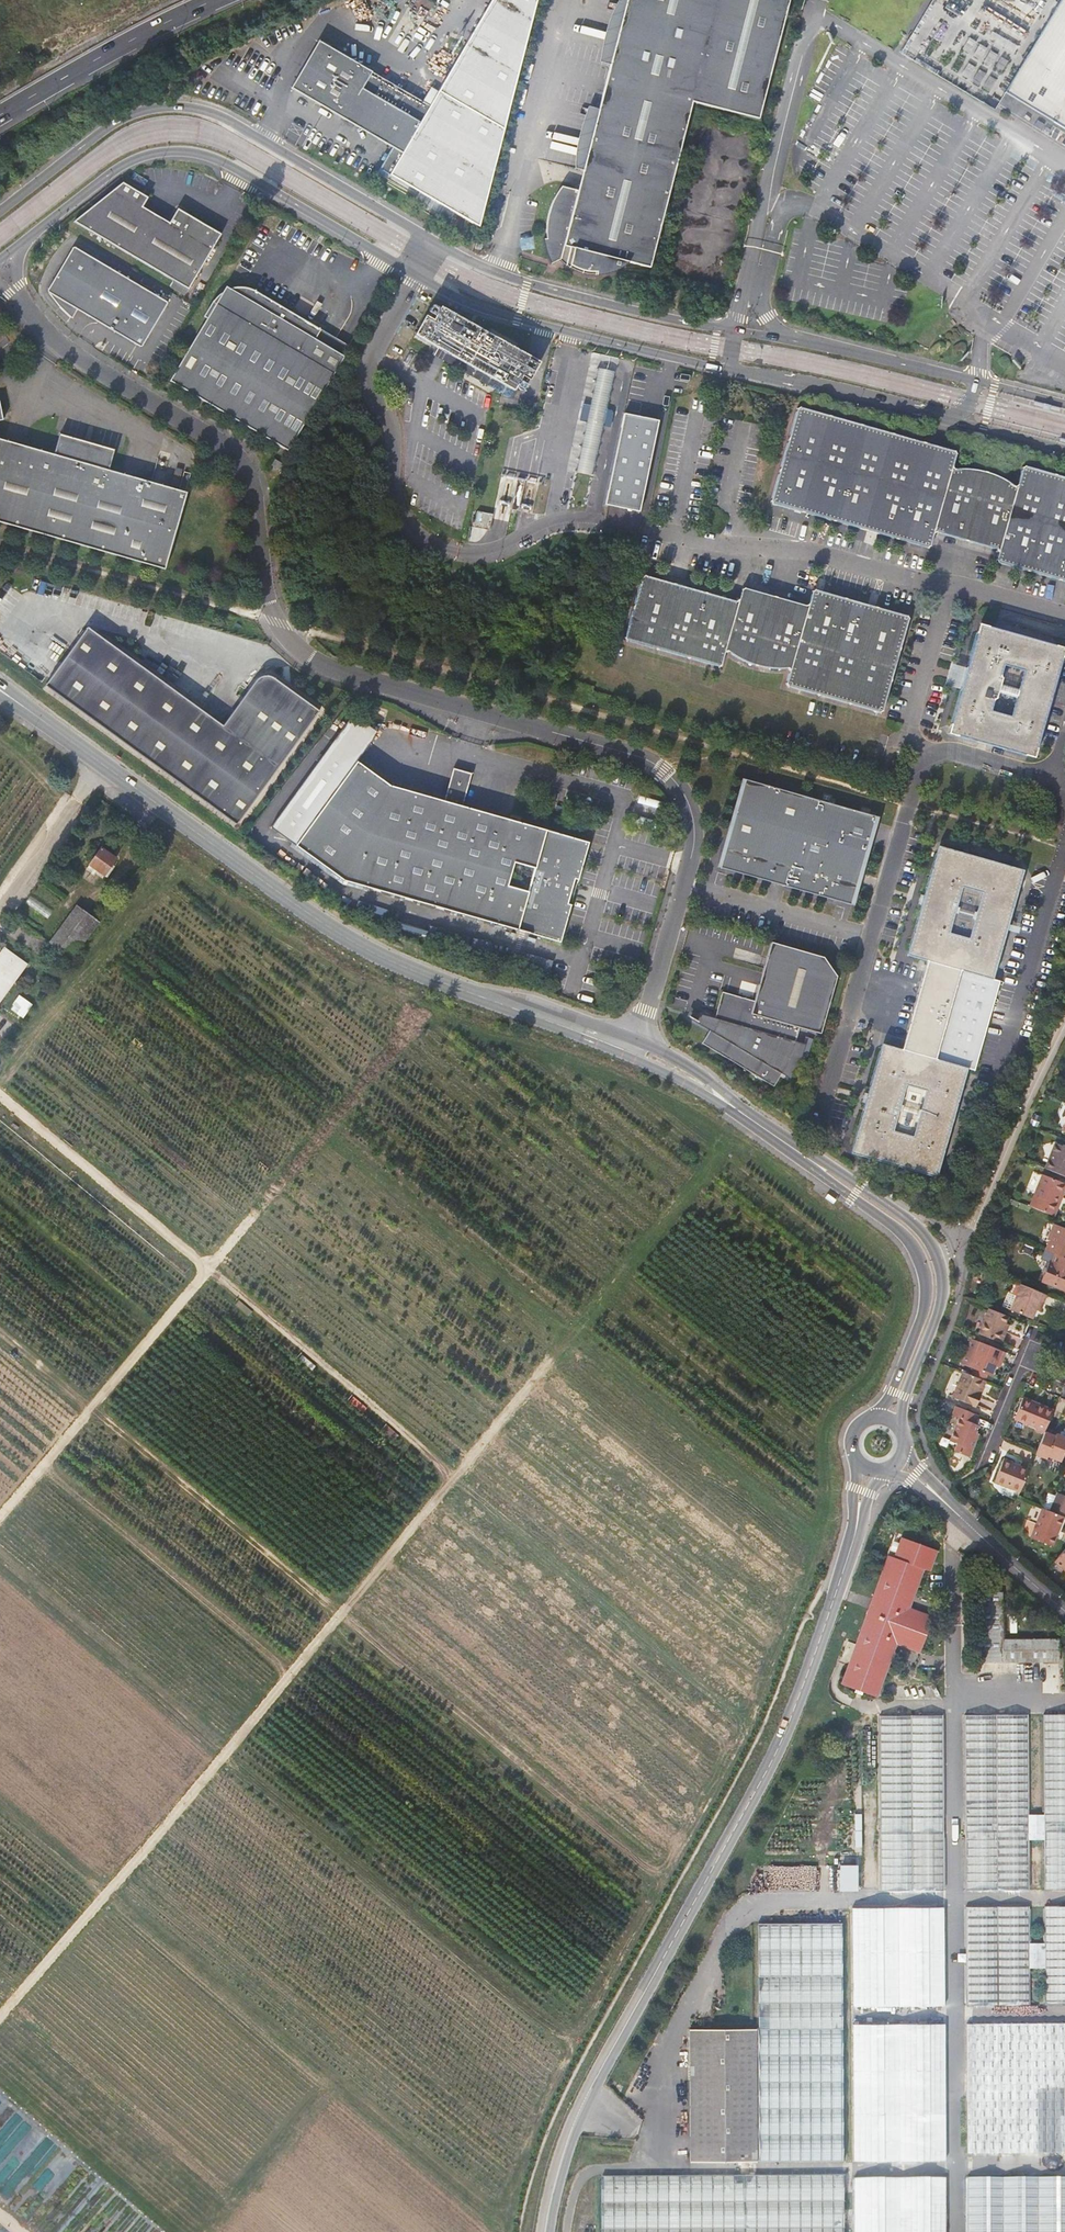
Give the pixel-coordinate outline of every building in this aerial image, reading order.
[(479,227),(537,0),(494,0),(430,107),(319,41),(291,88),(392,148),(383,163),(380,168),(479,227)] [(570,264),(582,270),(596,272),(605,271),(614,269),(616,272),(623,268),(630,262),(651,266),(693,101),(760,118),(789,0),(627,0),(579,190),(562,187),(553,203),(548,218),(547,238),(544,238),(546,250),(549,259),(552,264),(563,259),(570,264)] [(1017,67),(1064,96),(1064,0),(1059,0),(1017,67)] [(1017,67),(1003,91),(1057,123),(1064,128),(1064,96),(1017,67)] [(124,182),(75,222),(189,289),(222,234),(179,208),(170,223),(143,206),(149,198),(124,182)] [(58,304),(64,312),(71,319),(77,310),(141,348),(168,303),(74,246),(47,291),(51,296),(58,304)] [(671,291),(654,287),(652,296),(669,300),(671,291)] [(308,335),(313,326),(258,293),(254,291),(251,289),(247,288),(243,288),(239,288),(235,288),(231,289),(228,290),(224,292),(221,294),(218,296),(215,299),(203,317),(207,319),(171,381),(288,451),(344,356),(308,335)] [(494,389),(509,397),(513,389),(521,375),(529,379),(540,360),(440,305),(433,318),(425,314),(414,334),(436,345),(445,350),(445,358),(454,359),(455,355),(468,363),(466,367),(495,384),(494,389)] [(344,356),(350,349),(313,326),(308,335),(344,356)] [(445,350),(436,345),(430,353),(494,389),(495,384),(466,367),(468,363),(455,355),(454,359),(445,358),(445,350)] [(615,372),(596,368),(589,405),(608,409),(615,372)] [(1060,413),(1061,408),(1034,401),(1033,406),(1060,413)] [(608,409),(589,405),(584,404),(580,421),(585,422),(604,426),(608,409)] [(1010,479),(994,472),(986,470),(978,468),(970,467),(954,467),(953,467),(957,453),(955,449),(799,405),(796,407),(769,499),(772,503),(817,515),(926,547),(931,545),(934,535),(936,532),(997,549),(997,552),(995,558),(996,562),(1064,582),(1064,475),(1028,465),(1024,467),(1020,483),(1019,484),(1018,484),(1017,484),(1010,479)] [(606,504),(641,511),(660,419),(625,412),(606,504)] [(585,422),(575,473),(577,473),(590,476),(594,476),(604,426),(585,422)] [(13,527),(166,570),(187,493),(110,471),(116,450),(60,434),(54,454),(0,439),(0,523),(13,527)] [(276,459),(272,465),(285,473),(289,467),(276,459)] [(511,475),(503,474),(495,516),(503,517),(524,521),(532,522),(533,514),(539,484),(539,480),(532,479),(511,475)] [(789,669),(784,682),(786,686),(879,712),(882,711),(908,619),(908,617),(905,614),(814,588),(811,590),(808,602),(806,603),(744,586),(742,588),(738,599),(645,574),(641,576),(623,639),(720,666),(724,651),(726,651),(746,661),(761,666),(776,668),(787,668),(789,669)] [(1026,755),(1035,750),(1038,740),(1063,654),(1057,644),(986,625),(976,630),(949,724),(954,735),(1026,755)] [(44,687),(236,826),(319,712),(297,696),(269,677),(267,676),(265,676),(263,676),(260,677),(258,678),(257,679),(223,727),(86,629),(44,687)] [(295,847),(345,883),(561,944),(572,905),(568,904),(573,887),(577,888),(590,843),(463,807),(472,774),(453,769),(444,801),(390,786),(356,762),(295,847)] [(876,814),(744,776),(728,836),(734,838),(726,869),(845,904),(854,873),(859,874),(876,814)] [(734,838),(728,836),(720,867),(726,869),(734,838)] [(939,844),(908,954),(927,960),(936,962),(910,1052),(902,1050),(882,1044),(866,1098),(851,1154),(937,1179),(968,1068),(975,1070),(999,980),(993,978),(1024,869),(939,844)] [(113,857),(99,848),(88,864),(102,874),(113,857)] [(859,874),(854,873),(845,904),(851,905),(859,874)] [(100,919),(76,902),(50,939),(74,956),(100,919)] [(713,1033),(710,1031),(702,1044),(775,1088),(783,1074),(787,1076),(795,1059),(801,1044),(796,1042),(800,1029),(822,1035),(837,977),(824,958),(771,942),(755,1001),(723,992),(715,1021),(719,1022),(713,1033)] [(3,947),(0,952),(0,999),(27,964),(3,947)] [(927,960),(902,1050),(910,1052),(936,962),(927,960)] [(12,1008),(23,1016),(32,1002),(21,995),(12,1008)] [(690,1012),(687,1018),(710,1031),(713,1033),(719,1022),(715,1021),(690,1012)] [(1064,1175),(1064,1145),(1055,1141),(1044,1166),(1064,1175)] [(1041,1173),(1028,1205),(1030,1206),(1053,1216),(1062,1194),(1059,1193),(1063,1182),(1041,1173)] [(1028,1205),(1021,1202),(1019,1207),(1029,1211),(1030,1206),(1028,1205)] [(1064,1257),(1064,1228),(1056,1224),(1046,1249),(1055,1253),(1064,1257)] [(1055,1253),(1051,1263),(1049,1262),(1041,1280),(1064,1290),(1064,1257),(1055,1253)] [(1048,1294),(1017,1282),(1012,1294),(1016,1296),(1011,1310),(1032,1318),(1039,1301),(1044,1303),(1048,1294)] [(1009,1316),(988,1308),(978,1334),(998,1342),(1003,1330),(1009,1316)] [(1003,1330),(998,1342),(1002,1343),(1007,1332),(1003,1330)] [(980,1341),(971,1338),(961,1363),(969,1367),(980,1341)] [(1006,1352),(980,1341),(969,1367),(975,1369),(983,1372),(989,1375),(992,1376),(995,1367),(996,1366),(999,1357),(1003,1359),(1006,1352)] [(972,1375),(986,1381),(989,1375),(983,1372),(975,1369),(972,1375)] [(972,1375),(964,1371),(953,1398),(972,1405),(978,1390),(982,1392),(986,1381),(972,1375)] [(1035,1430),(1044,1433),(1045,1431),(1054,1409),(1023,1397),(1014,1418),(1036,1427),(1035,1430)] [(979,1415),(956,1405),(952,1415),(959,1418),(950,1440),(958,1443),(955,1450),(970,1457),(979,1434),(976,1433),(979,1425),(975,1423),(979,1415)] [(1036,1454),(1047,1458),(1048,1456),(1061,1461),(1064,1451),(1064,1437),(1059,1434),(1056,1433),(1055,1435),(1045,1431),(1044,1433),(1036,1454)] [(1020,1492),(1030,1469),(1013,1462),(1014,1460),(1006,1457),(995,1482),(1020,1492)] [(1055,1496),(1049,1493),(1046,1500),(1052,1502),(1055,1496)] [(1052,1502),(1046,1500),(1043,1508),(1049,1510),(1052,1502)] [(1043,1508),(1042,1508),(1030,1537),(1052,1546),(1056,1536),(1064,1516),(1049,1510),(1043,1508)] [(1056,1536),(1059,1537),(1064,1522),(1064,1517),(1064,1516),(1056,1536)] [(896,1558),(903,1538),(899,1537),(892,1556),(896,1558)] [(887,1554),(840,1684),(877,1697),(891,1658),(887,1657),(893,1640),(920,1649),(932,1616),(910,1608),(905,1607),(910,1593),(914,1595),(923,1570),(926,1571),(934,1549),(903,1538),(896,1558),(892,1556),(887,1554)] [(934,1549),(926,1571),(929,1572),(937,1550),(934,1549)] [(1055,1562),(1064,1570),(1064,1549),(1055,1562)] [(1001,1591),(979,1592),(979,1662),(1058,1661),(1058,1638),(1002,1638),(1001,1591)] [(910,1608),(914,1595),(910,1593),(905,1607),(910,1608)] [(887,1657),(891,1658),(896,1645),(919,1653),(920,1649),(893,1640),(887,1657)] [(967,1887),(1030,1887),(1030,1839),(1046,1839),(1046,1888),(1064,1888),(1064,1713),(1044,1713),(1045,1813),(1030,1813),(1029,1713),(966,1713),(967,1887)] [(880,1714),(882,1888),(946,1888),(944,1714),(880,1714)] [(856,1866),(840,1866),(841,1891),(856,1891),(856,1866)] [(967,1905),(968,2003),(1031,2003),(1031,1966),(1047,1966),(1047,2002),(1064,2002),(1064,1905),(1047,1905),(1047,1941),(1031,1941),(1030,1905),(967,1905)] [(853,1906),(853,2005),(945,2005),(945,1906),(853,1906)] [(689,2027),(690,2161),(844,2159),(843,1921),(759,1922),(760,2027),(689,2027)] [(967,2022),(968,2152),(1064,2151),(1064,2021),(967,2022)] [(853,2022),(854,2160),(947,2159),(946,2022),(853,2022)] [(947,2176),(854,2176),(855,2231),(947,2231),(947,2176)] [(968,2176),(969,2231),(1064,2231),(1064,2176),(968,2176)]
